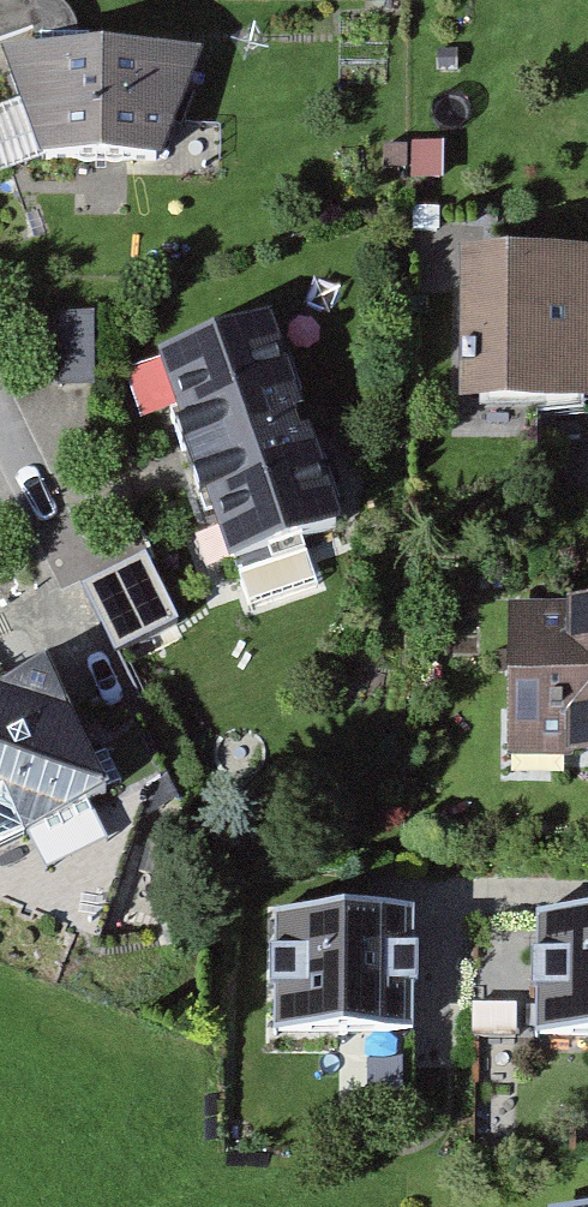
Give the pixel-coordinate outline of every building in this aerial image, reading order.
[(212,49),(6,50),(42,160),(163,159),(212,49)] [(572,261),(441,259),(439,414),(571,415),(572,261)] [(58,384),(94,383),(93,308),(58,309),(58,384)] [(271,323),(158,361),(226,565),(339,528),(271,323)] [(146,550),(81,580),(115,652),(179,622),(146,550)] [(491,616),(491,769),(587,769),(587,616),(491,616)] [(48,656),(0,681),(0,843),(114,783),(48,656)] [(398,924),(264,924),(264,1044),(398,1044),(398,924)] [(519,925),(521,1049),(587,1048),(587,924),(519,925)]
